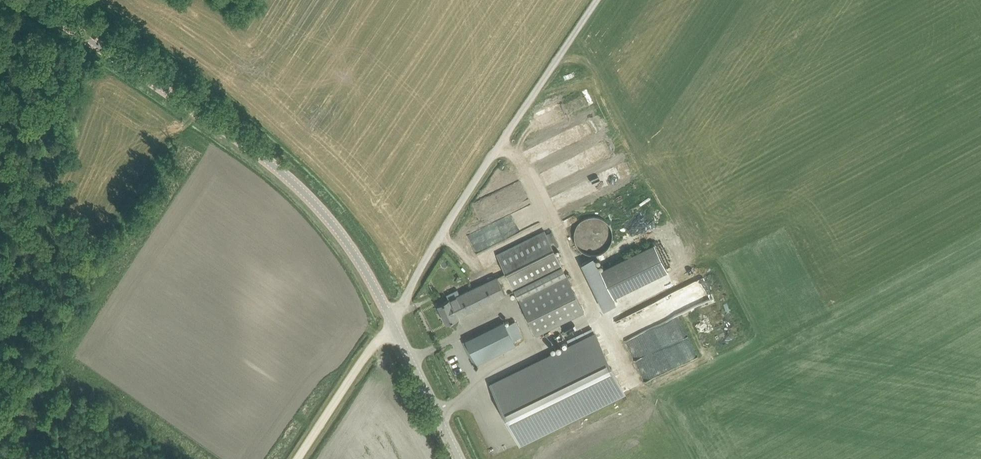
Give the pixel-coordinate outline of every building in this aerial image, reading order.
[(579,227),(576,232),(574,238),(574,244),(576,249),(580,254),(585,257),(590,259),(596,259),(602,257),(607,254),(610,249),(612,243),(612,237),(610,231),(606,227),(601,223),(596,222),(590,222),(584,224),(579,227)] [(514,289),(523,307),(537,334),(584,310),(571,284),(562,266),(553,247),(558,244),(551,230),(546,233),(545,230),(497,254),(506,272),(466,291),(474,308),(506,293),(514,289)] [(654,243),(601,269),(614,296),(668,270),(654,243)] [(673,289),(681,312),(699,306),(700,308),(715,303),(705,277),(673,289)] [(457,316),(474,308),(466,291),(438,305),(447,323),(457,318),(457,316)] [(647,354),(687,335),(677,315),(637,334),(647,354)] [(504,321),(475,335),(466,340),(478,364),(516,345),(513,339),(522,335),(515,321),(506,325),(504,321)] [(626,393),(596,332),(490,384),(520,445),(626,393)]
